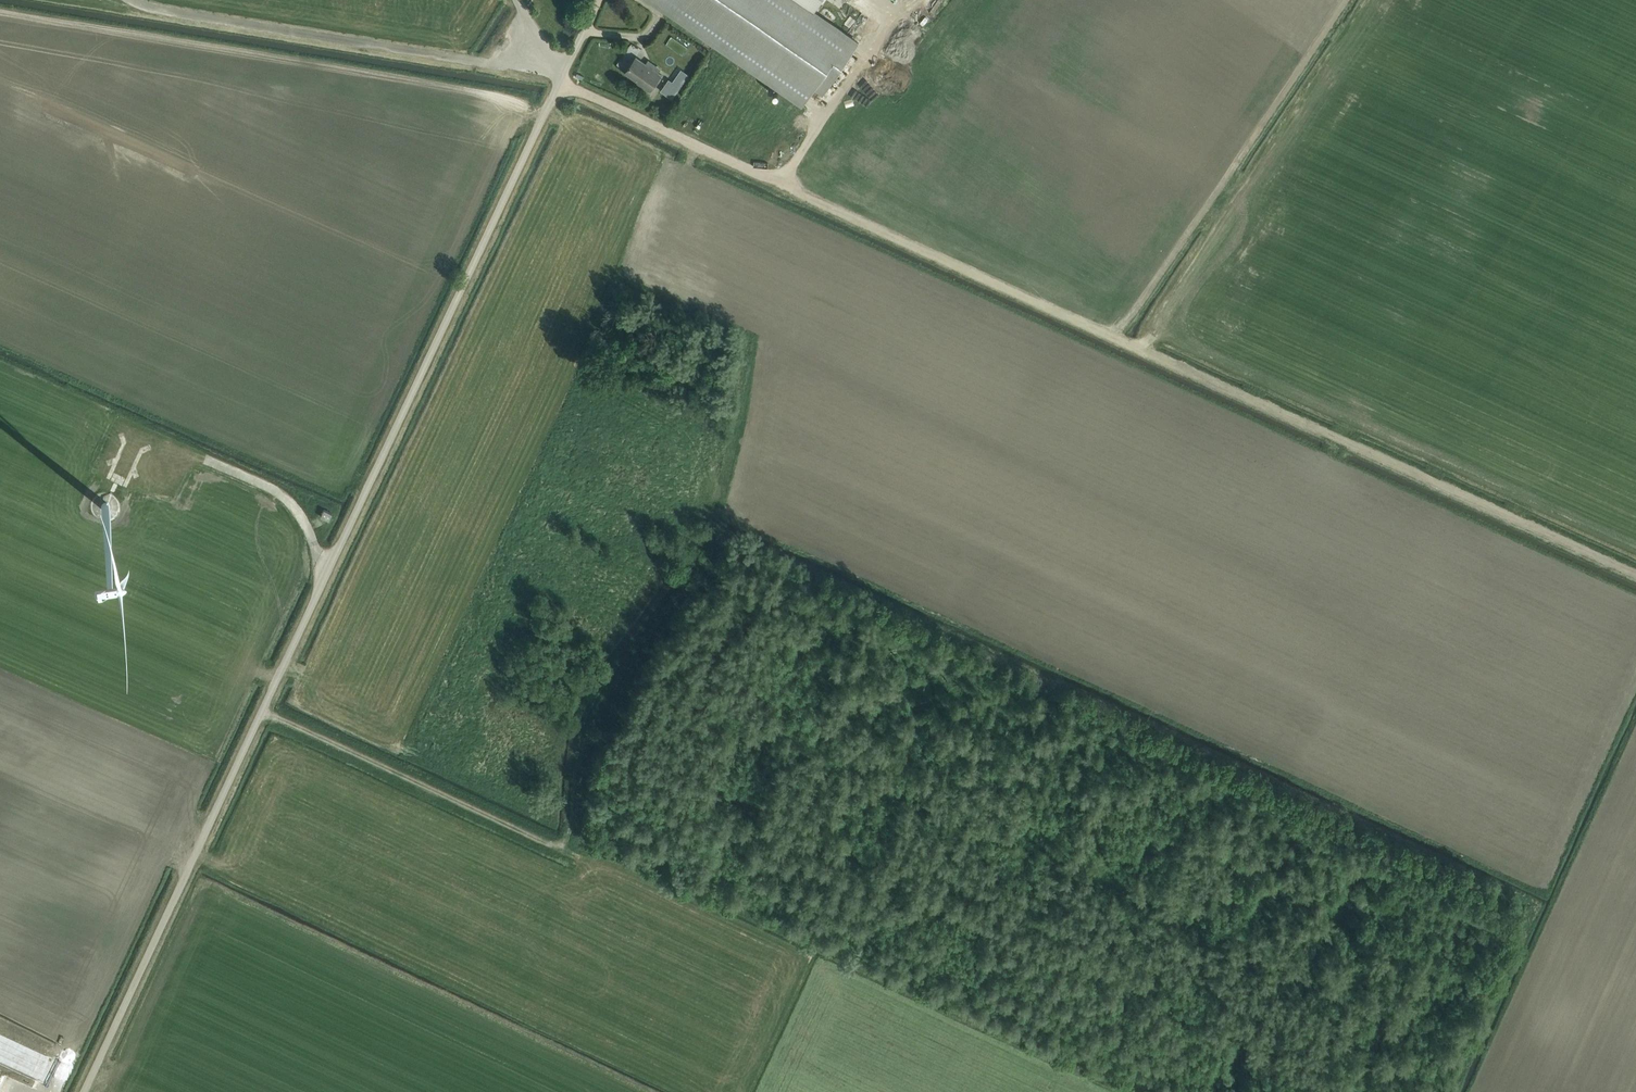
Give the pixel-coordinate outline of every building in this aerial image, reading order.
[(853,0),(676,0),(668,12),(804,106),(817,89),(825,95),(876,15),(853,0)] [(661,74),(645,63),(636,56),(625,72),(639,81),(638,82),(650,90),(661,74)] [(672,81),(669,79),(660,90),(672,98),(689,74),(681,69),(672,81)] [(328,512),(337,516),(340,508),(331,505),(328,512)]
